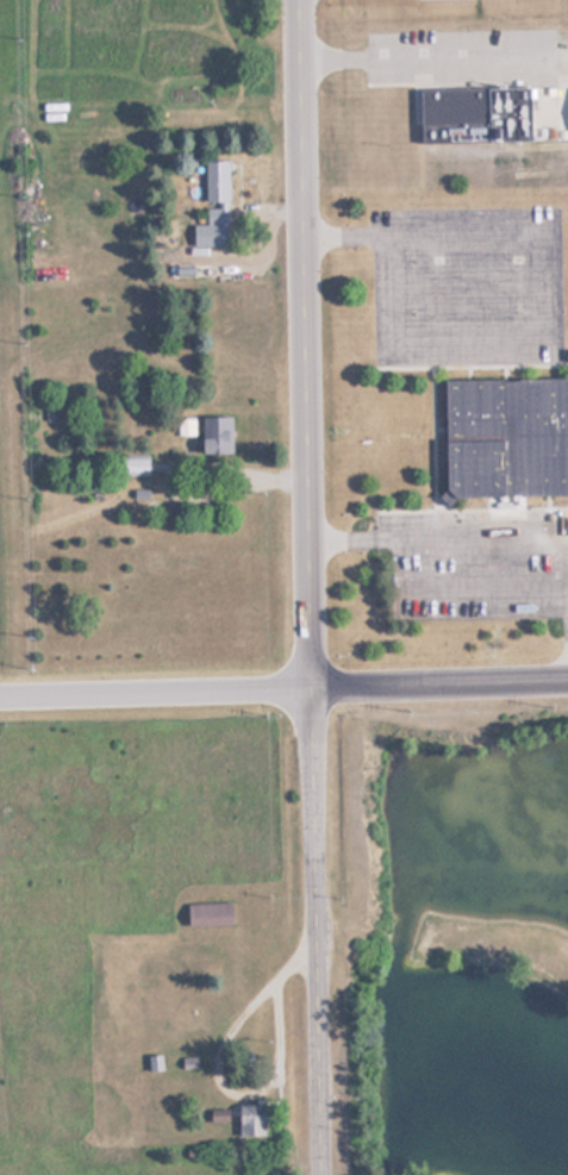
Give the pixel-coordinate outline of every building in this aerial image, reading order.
[(418,89),(419,144),(531,142),(530,88),(418,89)] [(227,161),(204,161),(204,204),(227,204),(227,161)] [(202,246),(228,246),(228,208),(202,208),(202,246)] [(442,379),(442,499),(567,498),(567,378),(442,379)] [(199,455),(232,455),(232,417),(199,417),(199,455)] [(149,476),(149,457),(123,457),(123,476),(149,476)] [(232,905),(186,905),(186,927),(232,927),(232,905)] [(263,1107),(236,1107),(236,1138),(263,1138),(263,1107)]
